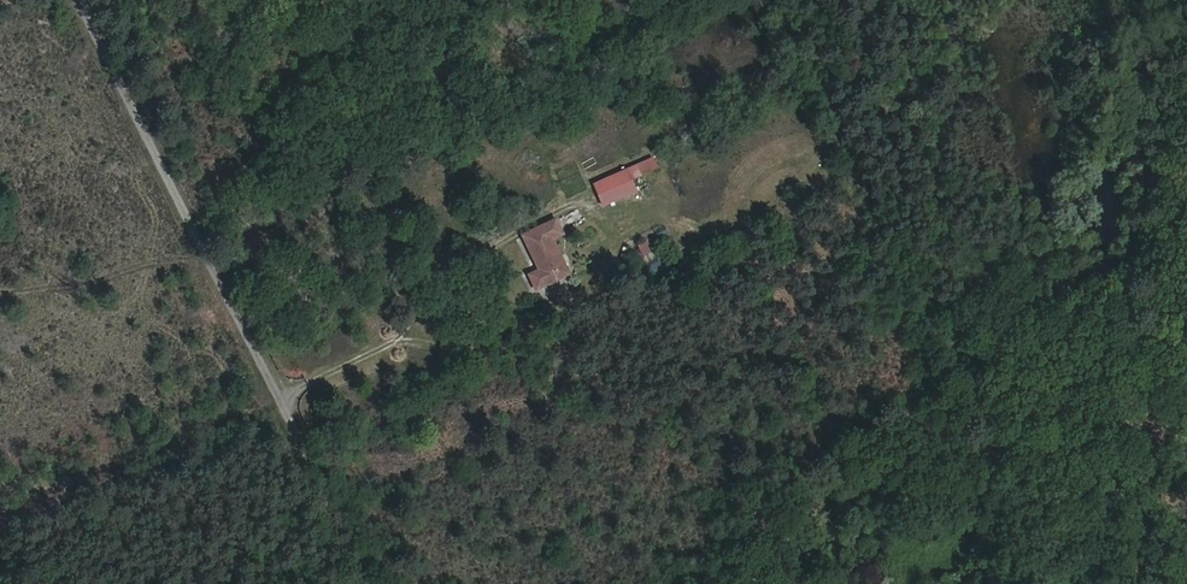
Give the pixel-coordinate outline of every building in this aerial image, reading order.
[(598,195),(657,169),(652,158),(593,184),(598,195)] [(568,274),(551,239),(562,234),(555,220),(523,236),(539,271),(529,276),(536,289),(568,274)] [(647,241),(635,243),(637,257),(649,255),(647,241)]
